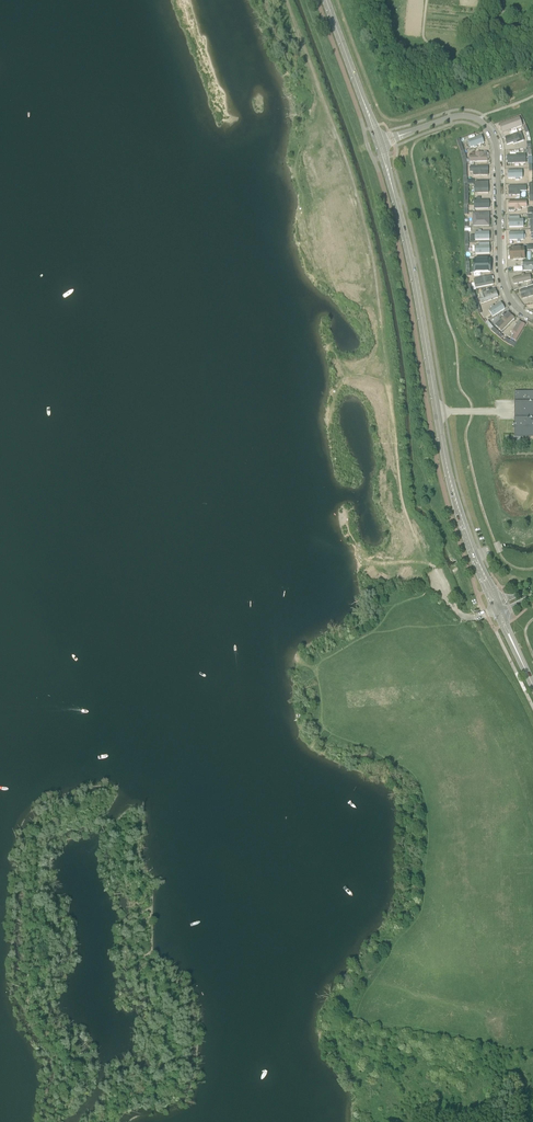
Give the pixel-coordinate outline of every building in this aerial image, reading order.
[(501,131),(503,136),(523,129),(519,117),(499,124),(501,131)] [(467,140),(469,148),(484,143),(481,135),(467,140)] [(505,140),(506,144),(520,140),(518,136),(505,140)] [(469,161),(488,160),(487,151),(469,151),(469,161)] [(507,163),(525,163),(525,154),(506,154),(507,155),(507,163)] [(473,175),(488,175),(488,173),(488,166),(469,166),(469,171),(472,171),(473,175)] [(507,178),(522,178),(522,169),(507,169),(507,178)] [(474,192),(488,192),(488,182),(474,182),(474,192)] [(473,209),(488,208),(488,199),(473,199),(473,206),(473,209)] [(508,208),(526,208),(526,200),(508,200),(508,208)] [(472,226),(490,226),(490,215),(471,216),(471,223),(472,226)] [(508,228),(524,227),(524,219),(508,219),(508,228)] [(489,232),(474,232),(475,240),(489,239),(489,232)] [(508,241),(524,241),(523,232),(508,232),(508,241)] [(508,247),(509,259),(525,259),(524,247),(508,247)] [(472,265),(490,265),(490,257),(472,257),(472,265)] [(527,272),(512,273),(512,281),(527,280),(527,272)] [(475,287),(493,284),(491,273),(473,274),(474,284),(475,287)] [(519,290),(522,299),(532,296),(532,287),(519,290)] [(495,288),(477,294),(480,303),(498,297),(495,288)] [(488,309),(492,316),(504,308),(500,302),(488,309)] [(501,331),(514,318),(508,311),(495,325),(501,331)] [(491,330),(494,328),(488,321),(485,323),(491,330)] [(512,329),(511,332),(514,334),(511,338),(515,341),(525,325),(521,322),(516,331),(512,329)] [(504,341),(508,344),(514,347),(516,344),(506,339),(504,341)] [(522,435),(532,435),(532,391),(514,391),(514,435),(522,435)]
